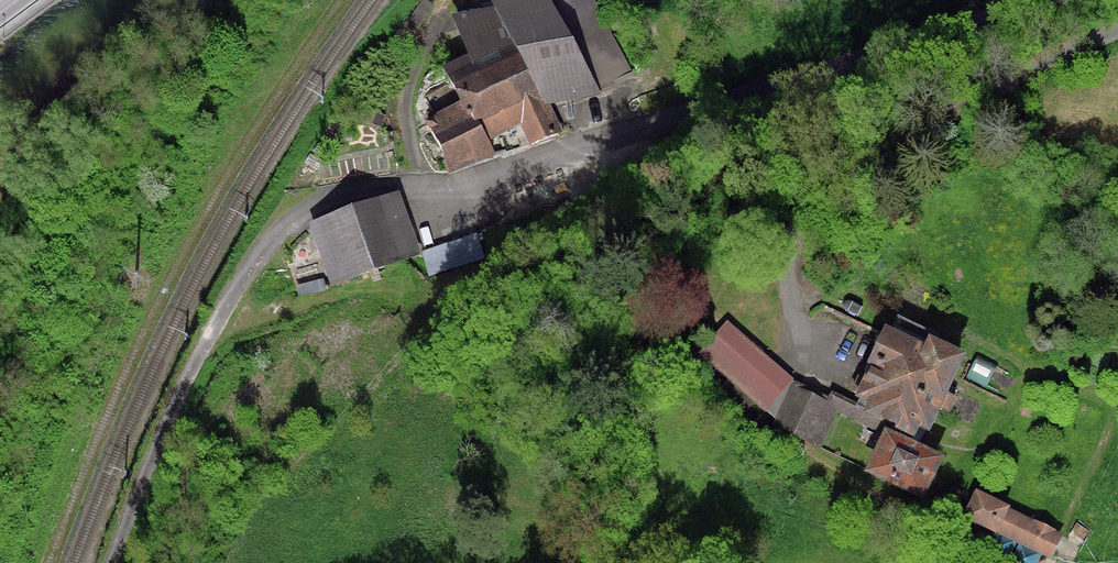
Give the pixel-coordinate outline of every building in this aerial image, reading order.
[(452,16),(468,53),(475,71),(520,51),(545,104),(550,103),(601,94),(600,92),(634,77),(595,0),(491,0),(494,7),(452,16)] [(563,132),(550,103),(545,104),(520,51),(475,71),(468,53),(442,67),(461,101),(435,115),(425,120),(440,144),(450,175),(563,132)] [(693,58),(681,60),(684,72),(696,69),(693,58)] [(382,127),(387,115),(366,107),(361,119),(382,127)] [(399,190),(309,222),(331,286),(422,254),(399,190)] [(477,232),(421,250),(429,276),(486,257),(477,232)] [(324,279),(296,285),(299,297),(326,290),(324,279)] [(892,327),(885,324),(868,362),(870,363),(854,395),(860,398),(867,401),(861,412),(885,423),(880,432),(862,471),(925,501),(947,454),(915,439),(921,427),(930,431),(940,409),(950,413),(958,396),(948,391),(967,351),(938,338),(939,335),(898,315),(892,327)] [(794,378),(727,320),(698,353),(765,412),(766,410),(793,379),(794,378)] [(775,417),(793,379),(766,410),(775,417)] [(832,398),(793,379),(775,417),(772,422),(810,441),(832,398)] [(832,398),(810,441),(822,446),(838,412),(880,432),(885,423),(861,412),(867,401),(860,398),(856,406),(833,394),(832,398)] [(1010,505),(977,489),(963,516),(1052,559),(1064,535),(1056,531),(1057,529),(1034,519),(1034,520),(1009,508),(1010,505)]
